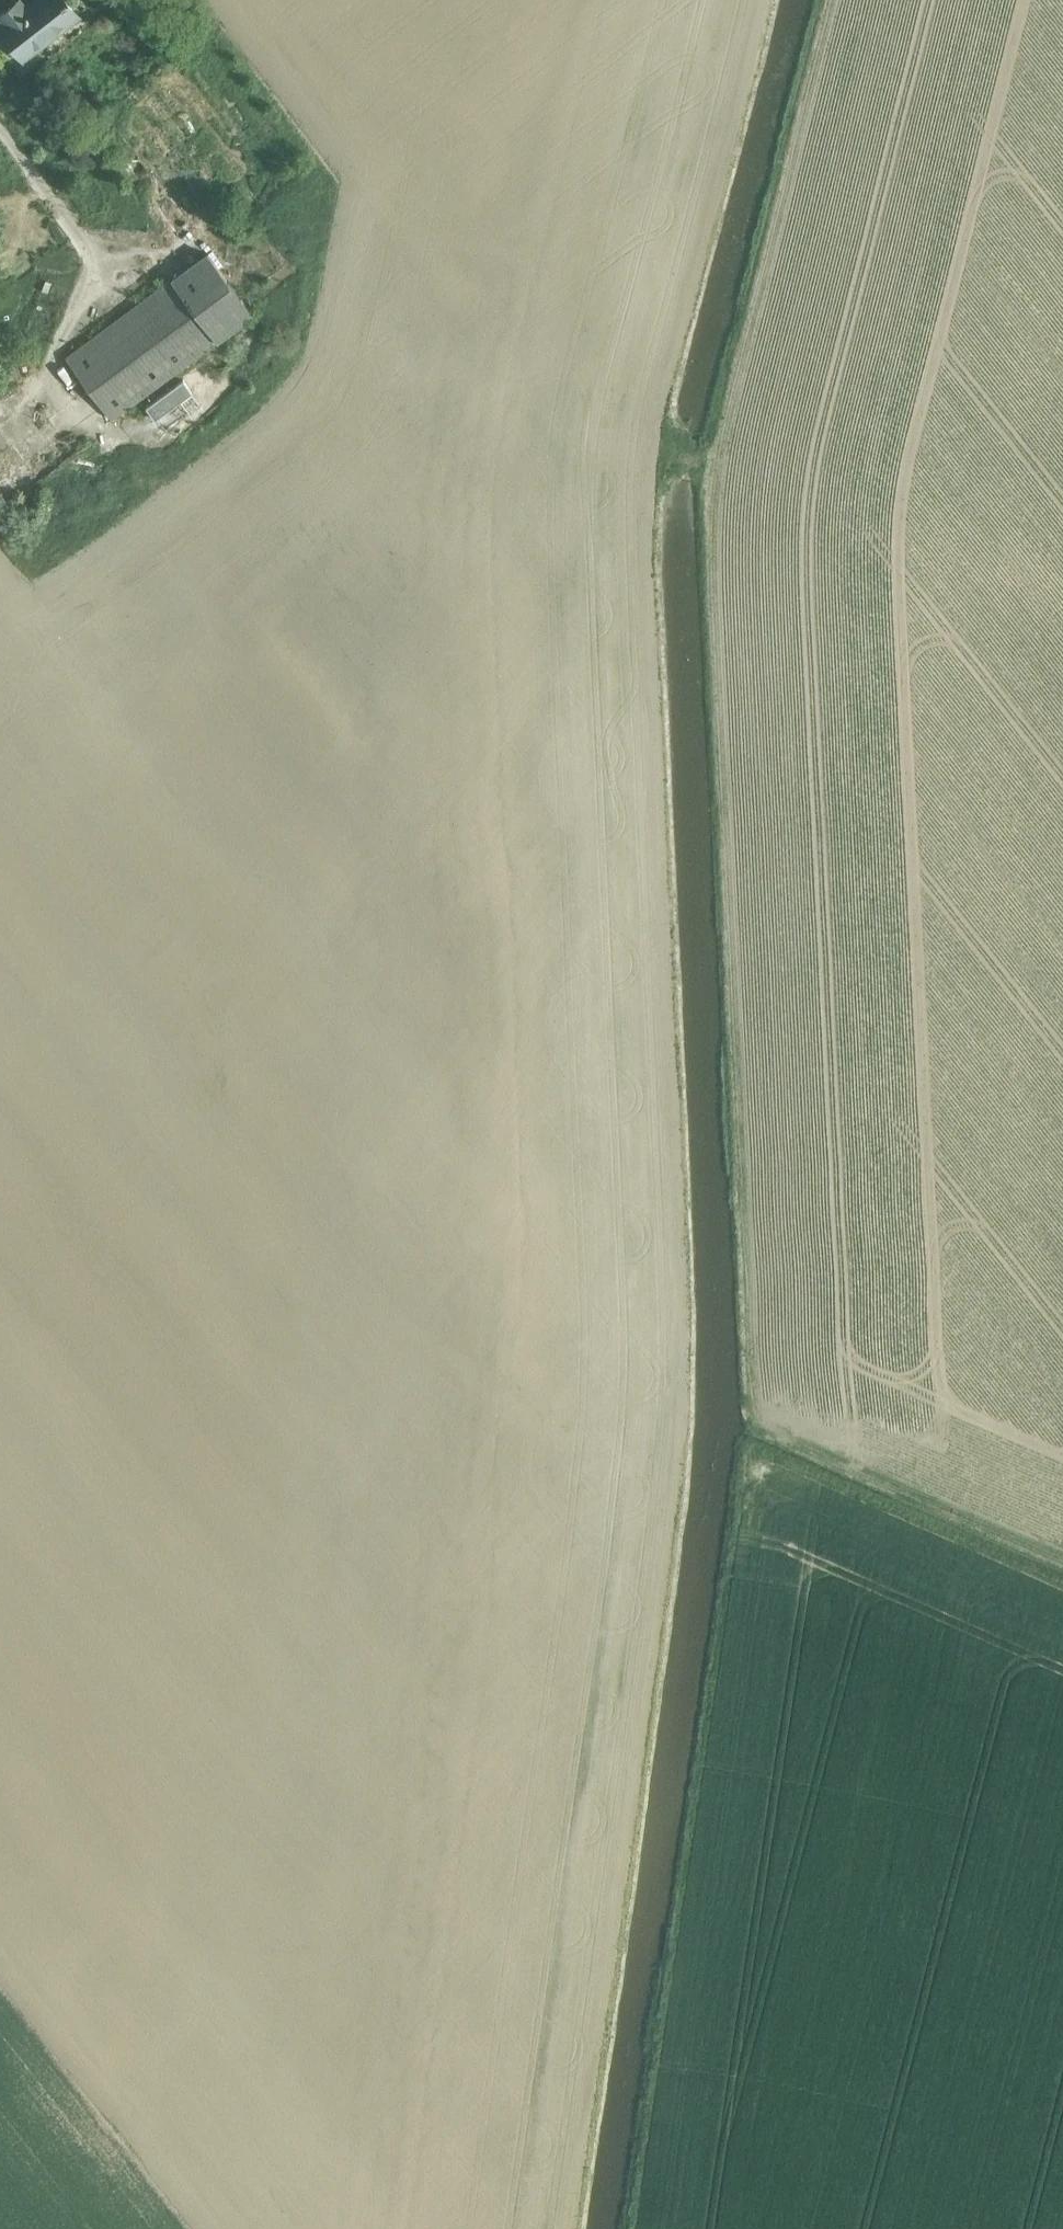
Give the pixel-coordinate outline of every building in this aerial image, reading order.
[(23,58),(78,15),(67,0),(35,0),(25,8),(19,0),(0,15),(6,22),(0,27),(0,29),(23,58)] [(67,357),(112,418),(252,313),(207,253),(67,357)] [(183,379),(146,407),(155,419),(171,407),(181,400),(192,392),(193,391),(183,379)]
